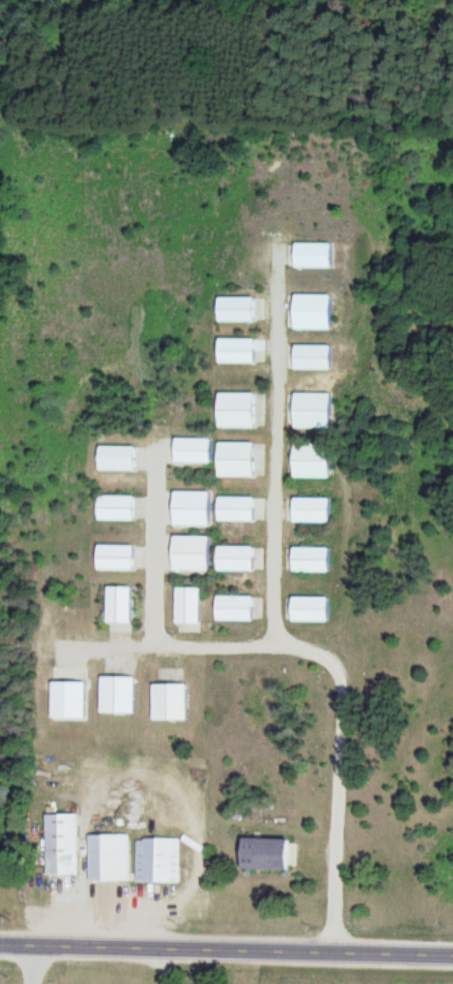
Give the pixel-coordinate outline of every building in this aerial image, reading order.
[(335,245),(286,245),(286,269),(335,269),(335,245)] [(335,296),(285,296),(285,331),(335,331),(335,296)] [(220,298),(220,323),(258,323),(258,298),(220,298)] [(218,340),(219,364),(258,364),(258,340),(218,340)] [(285,370),(334,370),(334,347),(285,347),(285,370)] [(258,394),(220,394),(220,429),(258,429),(258,394)] [(333,429),(333,394),(285,394),(285,429),(333,429)] [(173,464),(214,464),(214,439),(173,439),(173,464)] [(258,478),(258,444),(221,444),(221,478),(258,478)] [(333,478),(333,445),(285,444),(285,473),(294,473),(294,478),(333,478)] [(101,447),(101,471),(140,471),(140,447),(101,447)] [(166,526),(214,527),(215,493),(166,493),(166,526)] [(139,497),(99,497),(99,521),(139,521),(139,497)] [(258,523),(258,499),(221,499),(221,523),(258,523)] [(284,524),(332,524),(332,499),(284,499),(284,524)] [(214,572),(214,537),(178,537),(178,572),(214,572)] [(137,547),(101,547),(101,571),(137,571),(137,547)] [(257,548),(221,548),(221,572),(257,572),(257,548)] [(285,549),(285,573),(332,573),(332,549),(285,549)] [(134,588),(110,588),(110,624),(134,624),(134,588)] [(203,624),(203,589),(178,589),(178,624),(203,624)] [(219,621),(257,621),(257,597),(219,597),(219,621)] [(332,622),(332,598),(292,598),(292,622),(332,622)] [(137,678),(103,678),(103,715),(137,715),(137,678)] [(88,683),(54,683),(54,719),(88,719),(88,683)] [(189,722),(189,685),(156,685),(156,722),(189,722)] [(78,875),(77,815),(45,815),(46,875),(78,875)] [(128,835),(89,836),(89,883),(129,882),(128,835)] [(179,884),(179,839),(135,839),(135,884),(179,884)] [(248,871),(294,871),(294,839),(248,839),(248,871)]
